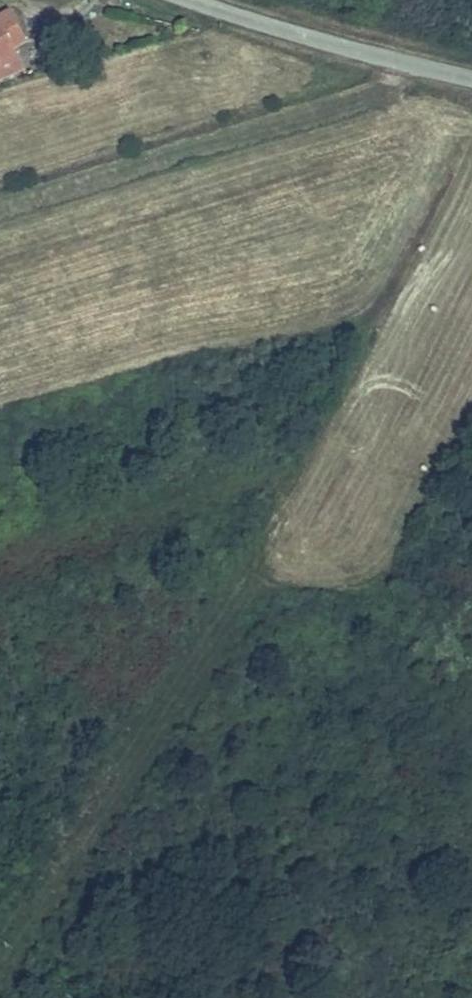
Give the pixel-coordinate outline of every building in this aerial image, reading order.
[(0,17),(0,67),(19,57),(15,50),(29,42),(10,11),(0,17)]
